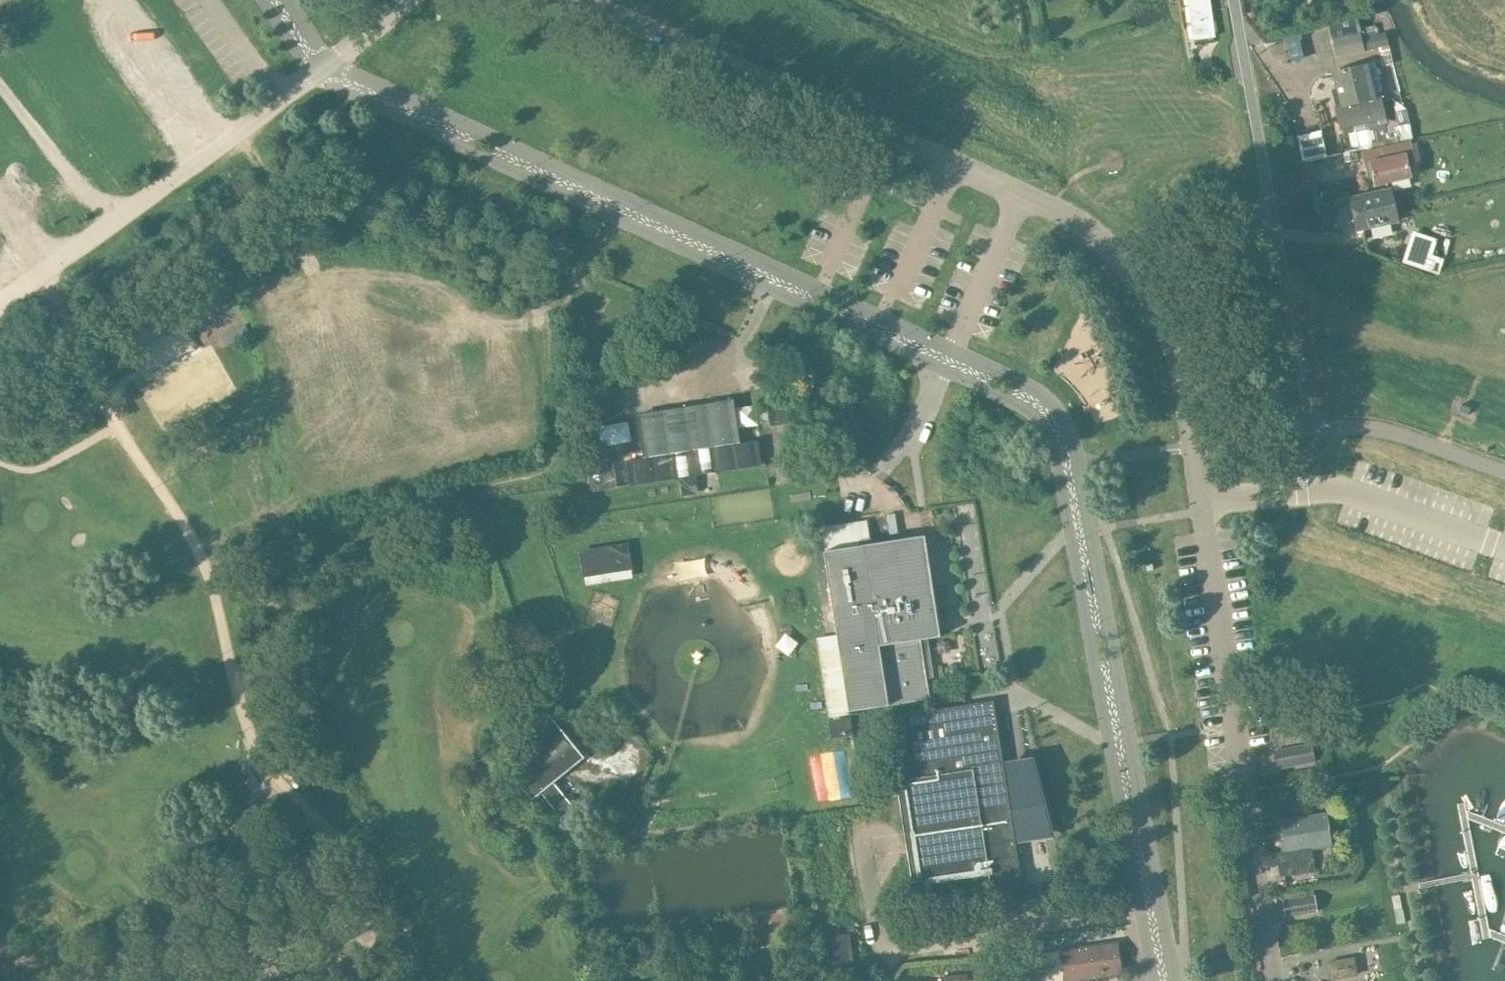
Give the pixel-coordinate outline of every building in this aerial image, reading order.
[(1208,0),(1187,0),(1192,40),(1213,38),(1208,0)] [(1363,53),(1356,21),(1330,27),(1337,59),(1363,53)] [(1361,39),(1364,52),(1388,46),(1385,33),(1361,39)] [(1380,99),(1383,98),(1375,65),(1333,75),(1338,96),(1334,97),(1337,110),(1336,110),(1340,130),(1364,125),(1369,145),(1381,142),(1382,146),(1394,144),(1393,139),(1391,139),(1388,126),(1386,126),(1385,120),(1384,120),(1380,99)] [(1397,82),(1387,85),(1390,100),(1393,100),(1398,122),(1406,121),(1397,82)] [(1408,167),(1416,166),(1410,141),(1380,148),(1383,161),(1369,164),(1374,188),(1410,179),(1408,167)] [(1312,159),(1297,162),(1299,171),(1314,168),(1312,159)] [(1397,222),(1390,192),(1350,201),(1357,232),(1397,222)] [(1413,232),(1407,249),(1414,251),(1410,263),(1429,268),(1433,257),(1430,256),(1436,239),(1413,232)] [(798,423),(794,396),(767,399),(771,426),(798,423)] [(740,442),(733,399),(636,414),(643,457),(627,461),(630,485),(762,465),(758,440),(740,442)] [(1461,404),(1458,412),(1467,415),(1470,408),(1461,404)] [(617,487),(612,459),(589,462),(593,490),(609,488),(609,489),(617,487)] [(944,636),(928,534),(825,549),(849,713),(887,707),(931,700),(928,679),(933,678),(927,638),(944,636)] [(582,551),(586,578),(635,571),(631,544),(582,551)] [(993,702),(894,718),(903,780),(898,781),(917,903),(1021,887),(1013,837),(1051,831),(1035,771),(1003,776),(993,702)] [(565,822),(577,812),(553,783),(584,758),(550,716),(526,774),(521,787),(531,800),(541,792),(565,822)] [(1279,771),(1315,764),(1309,729),(1284,734),(1287,746),(1304,743),(1305,747),(1275,752),(1279,771)] [(1279,879),(1306,875),(1304,863),(1312,862),(1310,850),(1330,847),(1325,816),(1278,823),(1283,853),(1275,855),(1279,879)] [(1282,901),(1285,917),(1316,912),(1313,896),(1282,901)] [(820,940),(825,980),(856,976),(850,935),(820,940)] [(1114,944),(1062,951),(1066,980),(1071,980),(1118,975),(1114,944)] [(1354,957),(1326,963),(1330,979),(1358,974),(1354,957)]
